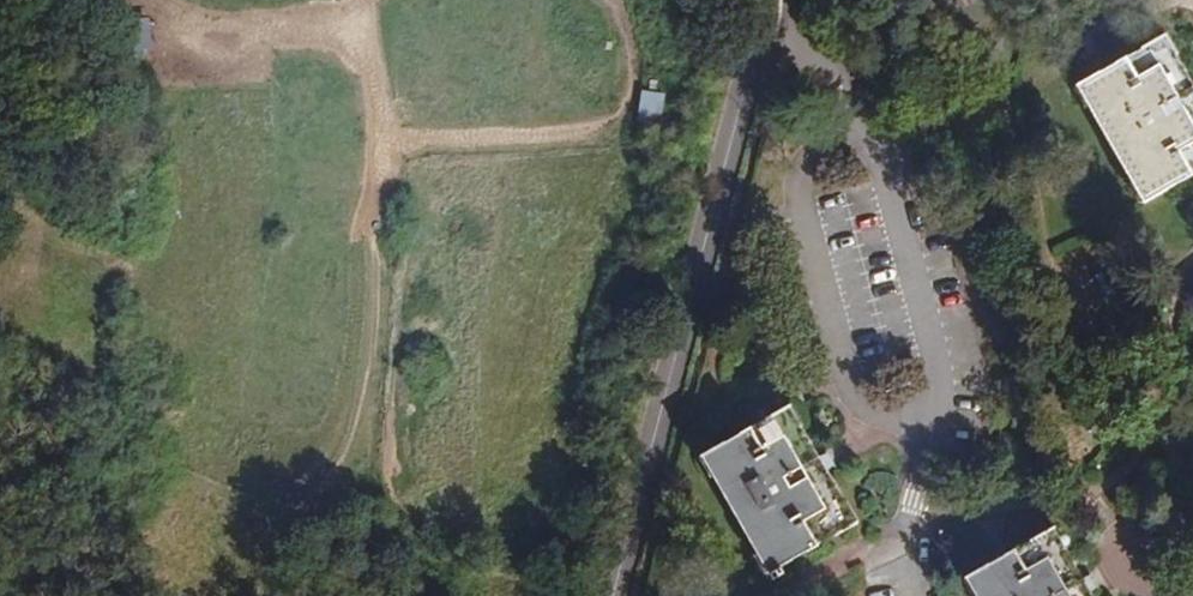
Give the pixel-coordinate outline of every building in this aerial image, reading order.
[(1075,85),(1143,203),(1192,175),(1192,82),(1165,34),(1075,85)] [(790,404),(700,455),(769,572),(858,523),(790,404)] [(975,595),(1094,595),(1054,526),(963,576),(975,595)]
